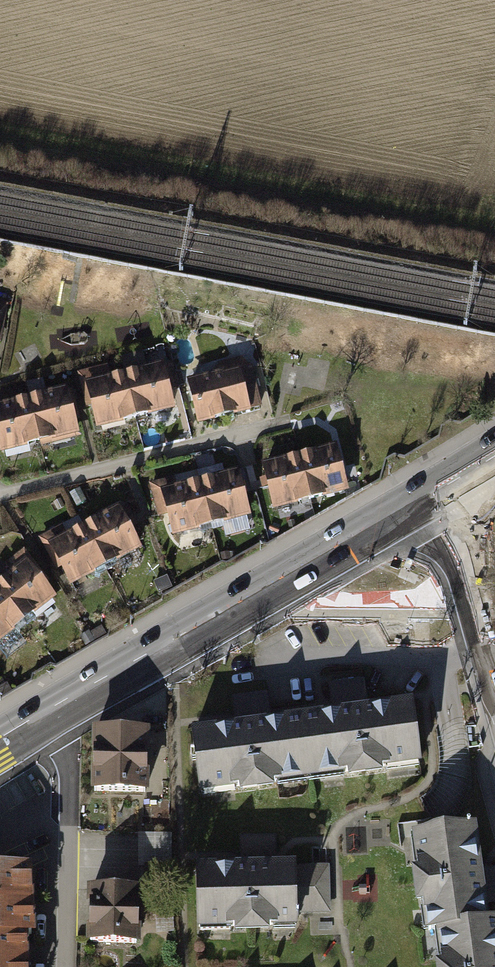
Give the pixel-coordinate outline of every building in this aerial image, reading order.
[(161,365),(89,381),(100,429),(172,412),(161,365)] [(249,367),(187,382),(197,425),(260,410),(249,367)] [(0,403),(0,440),(3,454),(83,437),(71,387),(0,403)] [(335,443),(261,462),(273,510),(347,491),(335,443)] [(235,471),(154,495),(168,543),(249,519),(235,471)] [(119,509),(53,544),(76,588),(143,552),(119,509)] [(30,558),(0,582),(0,647),(1,648),(62,599),(30,558)] [(408,699),(186,729),(195,794),(417,764),(408,699)] [(88,737),(90,794),(150,792),(148,735),(88,737)] [(409,832),(419,931),(435,929),(439,966),(494,966),(494,912),(485,913),(475,825),(409,832)] [(291,859),(192,862),(194,925),(292,923),(291,859)] [(0,865),(0,966),(23,966),(22,933),(34,932),(32,864),(0,865)] [(139,889),(88,887),(85,939),(137,941),(139,889)]
